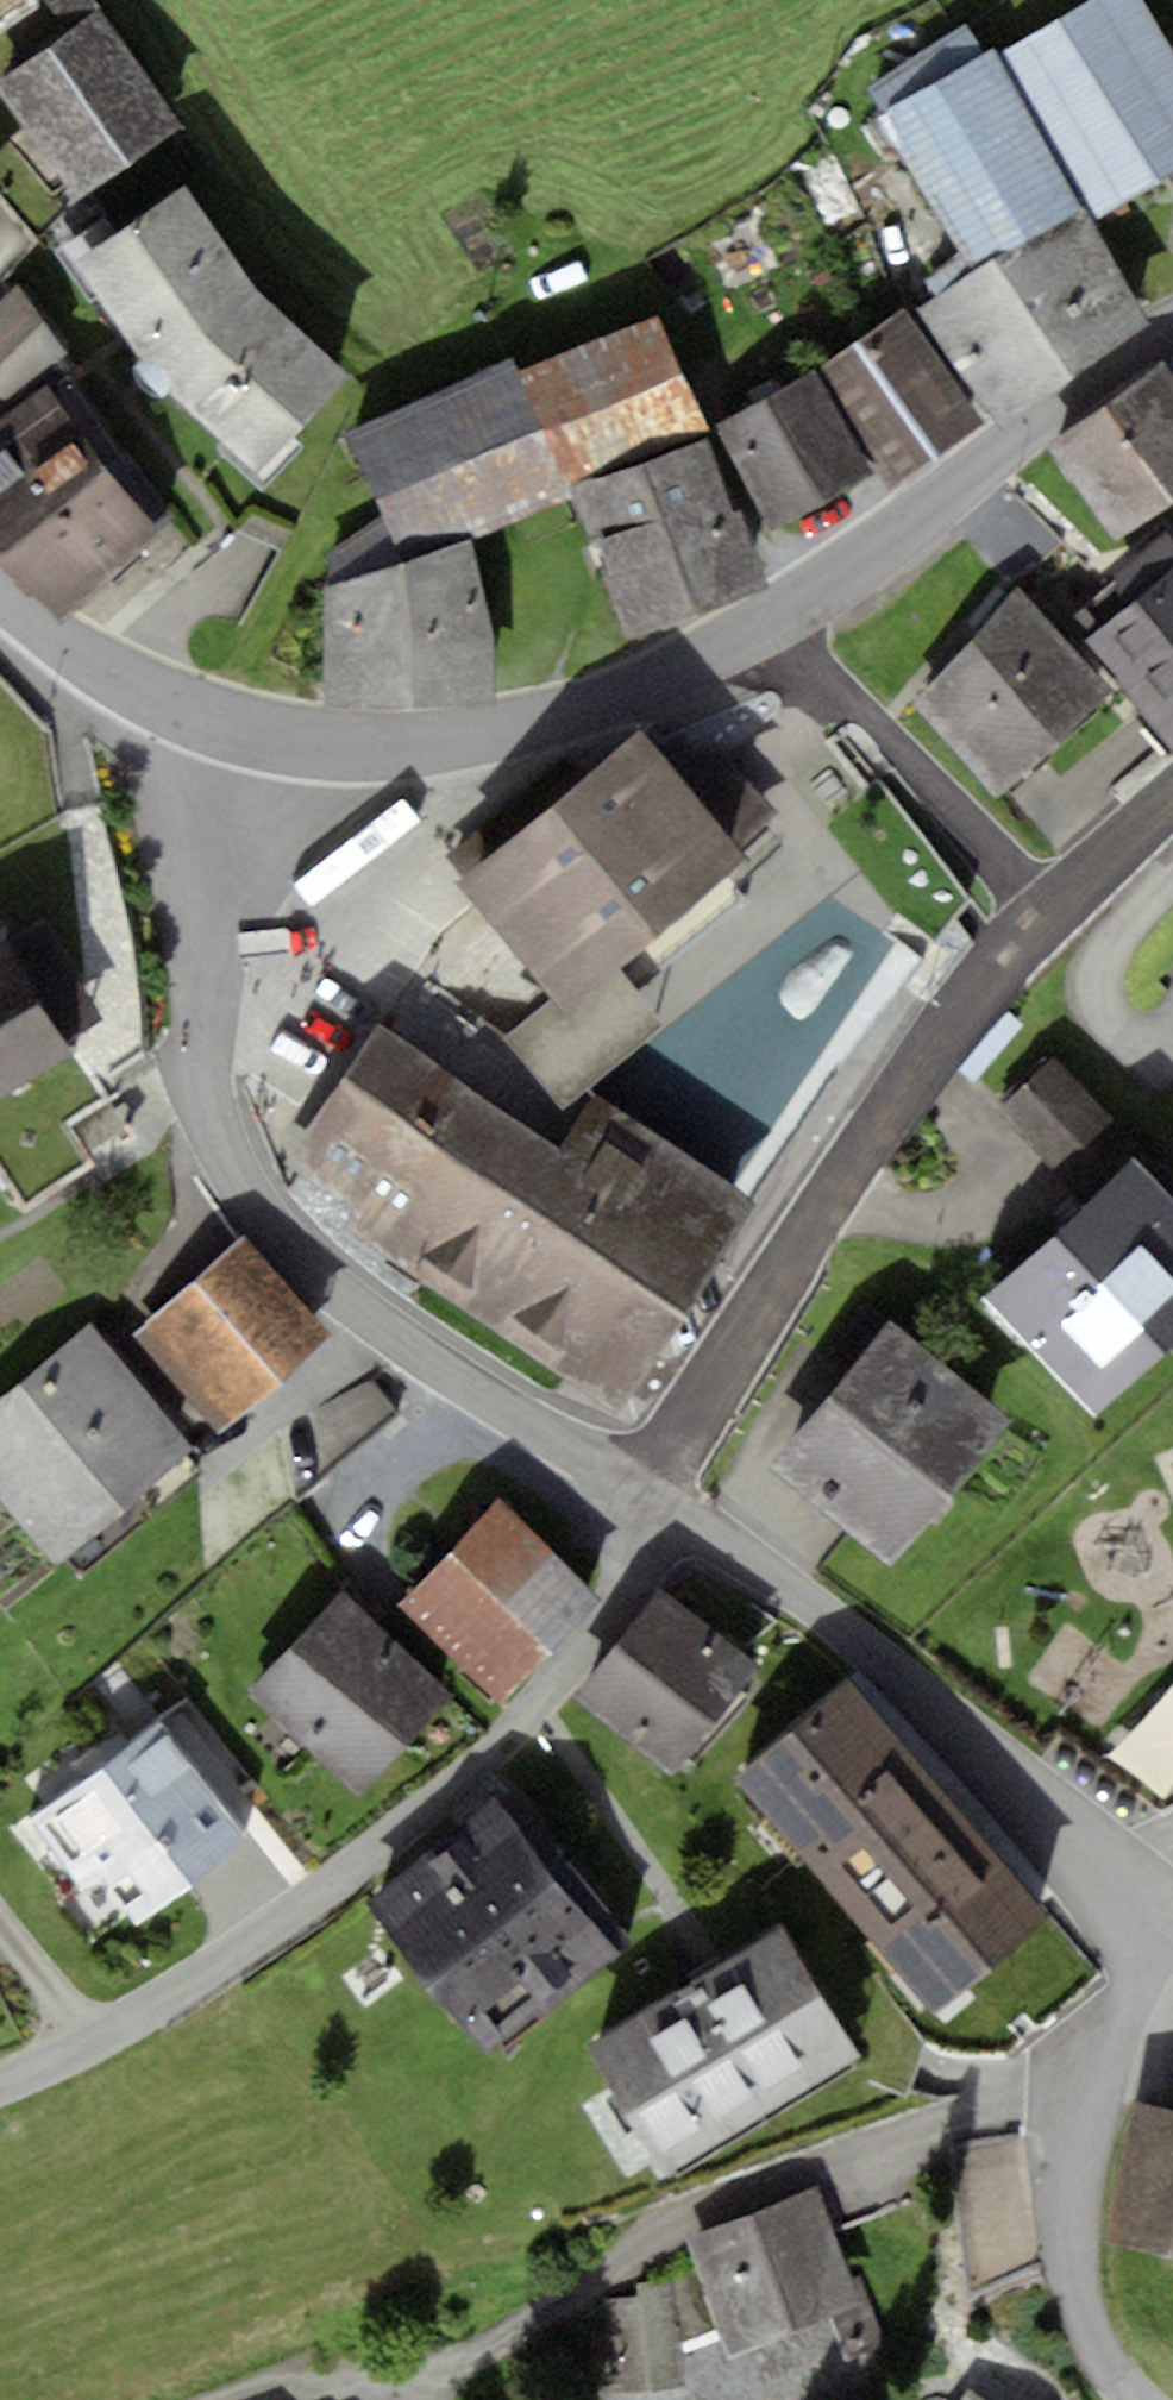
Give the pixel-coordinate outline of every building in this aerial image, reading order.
[(40,0),(0,0),(0,25),(40,0)] [(1149,0),(1068,0),(994,44),(1082,190),(1095,212),(1172,166),(1172,40),(1149,0)] [(112,9),(3,85),(78,191),(187,115),(112,9)] [(1007,235),(1082,190),(994,44),(990,37),(880,103),(966,245),(989,231),(1007,235)] [(95,258),(176,389),(269,474),(360,377),(267,291),(198,188),(95,258)] [(926,302),(1002,412),(1154,309),(1079,198),(926,302)] [(67,609),(165,519),(55,355),(61,349),(17,294),(0,312),(0,534),(67,609)] [(882,454),(896,473),(985,409),(907,300),(817,364),(882,454)] [(524,367),(356,437),(416,564),(482,539),(591,496),(587,484),(728,438),(670,318),(532,381),(524,367)] [(882,454),(817,364),(718,412),(770,517),(882,454)] [(1059,451),(1125,539),(1172,503),(1172,366),(1059,451)] [(591,496),(636,633),(777,587),(728,438),(587,484),(591,496)] [(342,584),(339,706),(506,706),(504,623),(482,539),(416,564),(342,584)] [(1172,733),(1172,578),(1096,640),(1172,733)] [(1038,599),(923,703),(1008,796),(1123,693),(1038,599)] [(472,878),(581,1010),(769,856),(661,725),(472,878)] [(85,1058),(11,939),(0,946),(0,1111),(85,1058)] [(299,1153),(368,1211),(356,1230),(627,1413),(766,1209),(495,1026),(463,1072),(393,1028),(299,1153)] [(1037,1137),(1092,1083),(1059,1049),(1004,1103),(1037,1137)] [(1003,1299),(1109,1415),(1172,1356),(1172,1184),(1153,1162),(1003,1299)] [(144,1342),(232,1427),(334,1321),(246,1237),(144,1342)] [(904,1321),(781,1467),(902,1568),(1025,1422),(904,1321)] [(0,1414),(0,1486),(71,1570),(209,1454),(102,1328),(0,1414)] [(397,1601),(494,1695),(598,1588),(501,1494),(397,1601)] [(257,1693),(372,1801),(468,1699),(352,1591),(257,1693)] [(678,1595),(594,1696),(685,1771),(714,1744),(756,1695),(731,1668),(678,1595)] [(714,1744),(850,1897),(968,1802),(790,1614),(731,1668),(756,1695),(714,1744)] [(1172,1787),(1172,1785),(1172,1679),(1122,1754),(1172,1787)] [(251,1823),(163,1712),(33,1814),(84,1879),(105,1862),(142,1908),(251,1823)] [(387,1900),(509,2045),(639,1937),(516,1792),(387,1900)] [(892,1930),(967,2033),(1083,1950),(1007,1845),(892,1930)] [(608,2038),(688,2164),(874,2046),(795,1921),(608,2038)] [(1124,2239),(1172,2247),(1172,2102),(1147,2098),(1124,2239)] [(1026,2141),(970,2141),(969,2227),(1025,2227),(1026,2141)] [(694,2234),(747,2353),(881,2296),(829,2184),(694,2234)] [(650,2302),(620,2304),(624,2381),(685,2378),(681,2282),(650,2283),(650,2302)] [(969,2399),(998,2399),(978,2388),(969,2399)]
